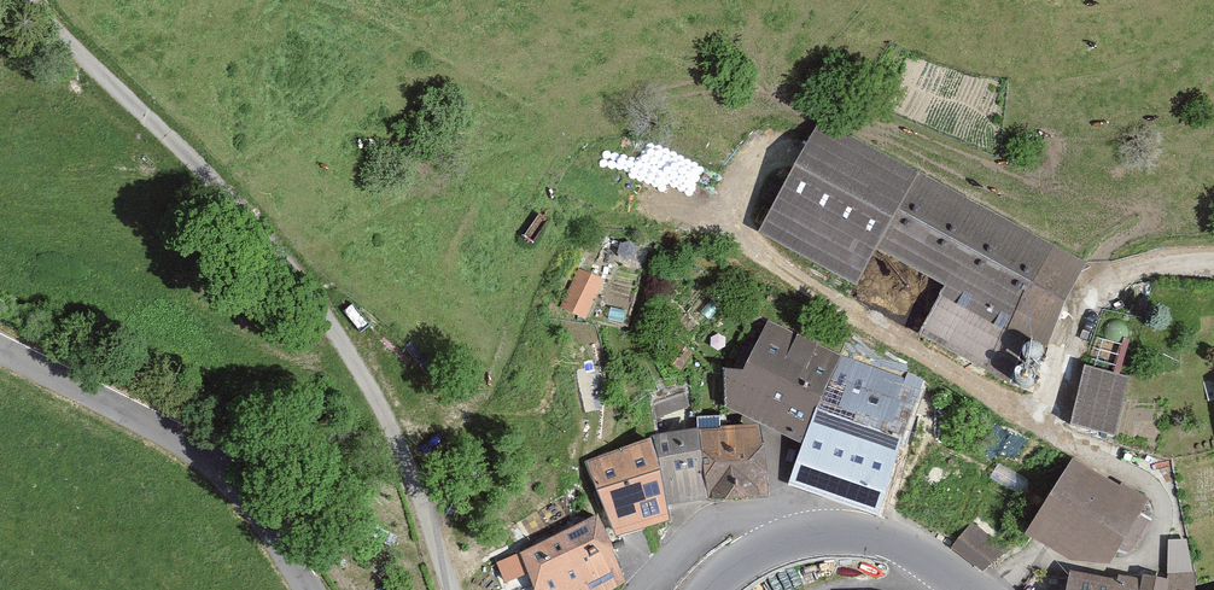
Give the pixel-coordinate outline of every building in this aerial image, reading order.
[(859,292),(879,255),(947,290),(922,342),(1010,385),(1040,324),(1039,324),(1053,298),(1067,305),(1088,266),(922,175),(824,123),(761,240),(859,292)] [(589,317),(607,276),(581,265),(564,306),(589,317)] [(802,440),(842,357),(769,320),(743,367),(724,367),(725,404),(802,440)] [(1030,370),(1034,373),(1039,374),(1043,373),(1047,370),(1050,367),(1051,362),(1050,358),(1047,354),(1044,351),(1039,350),(1035,351),(1031,354),(1028,357),(1027,362),(1028,366),(1030,370)] [(921,390),(842,357),(802,440),(789,483),(877,517),(921,390)] [(1119,442),(1132,380),(1086,370),(1073,432),(1119,442)] [(1019,394),(1023,396),(1027,397),(1032,396),(1036,394),(1038,390),(1039,386),(1038,381),(1036,377),(1032,375),(1028,374),(1023,375),(1019,377),(1017,381),(1016,385),(1017,390),(1019,394)] [(760,424),(698,427),(708,496),(708,499),(769,494),(760,424)] [(708,496),(698,427),(652,436),(666,505),(708,496)] [(669,518),(666,505),(652,436),(586,461),(613,535),(669,518)] [(1073,561),(1113,563),(1149,499),(1072,458),(1027,535),(1073,561)] [(523,557),(533,589),(629,589),(613,551),(600,521),(523,557)] [(959,546),(992,572),(1009,551),(976,524),(959,546)] [(1129,589),(1198,589),(1200,575),(1170,580),(1130,581),(1129,589)] [(1130,581),(1072,579),(1071,589),(1129,589),(1130,581)]
